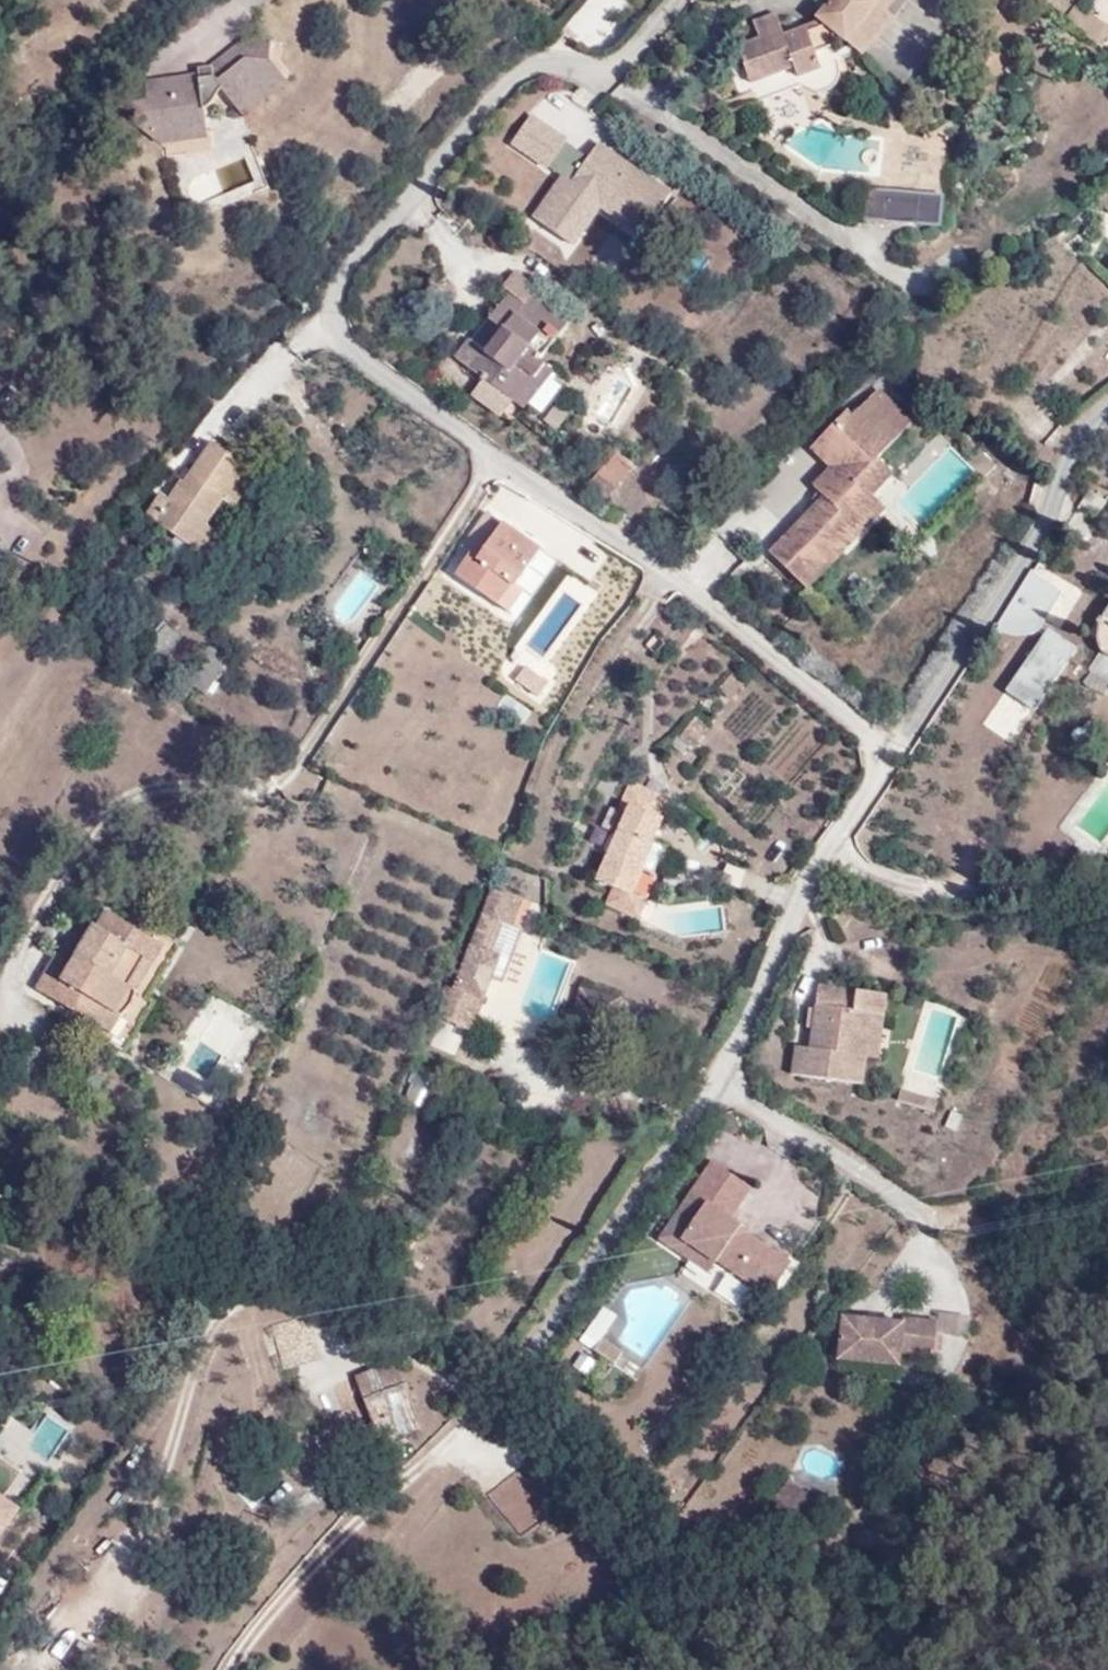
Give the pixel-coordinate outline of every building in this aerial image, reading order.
[(754,100),(801,83),(816,90),(823,90),(829,88),(833,84),(836,80),(838,77),(839,72),(839,68),(838,62),(833,55),(853,47),(860,53),(893,17),(883,10),(891,0),(826,0),(812,16),(818,21),(781,34),(774,12),(752,20),(758,37),(743,42),(738,53),(747,81),(754,100)] [(563,26),(585,45),(606,22),(584,3),(563,26)] [(288,81),(272,60),(273,42),(249,39),(213,67),(200,68),(200,77),(146,82),(148,100),(134,102),(136,124),(155,141),(208,135),(206,111),(234,102),(243,116),(288,81)] [(568,147),(546,132),(527,159),(550,174),(568,147)] [(665,209),(673,197),(601,148),(572,189),(564,184),(536,225),(572,250),(599,210),(602,212),(612,199),(653,227),(660,215),(673,224),(677,218),(665,209)] [(247,188),(245,154),(173,159),(175,192),(247,188)] [(1097,197),(1107,208),(1107,186),(1097,197)] [(884,212),(915,214),(917,193),(917,192),(885,190),(884,212)] [(602,212),(643,240),(653,227),(612,199),(602,212)] [(512,291),(527,303),(538,288),(517,271),(505,286),(512,291)] [(554,343),(574,317),(538,288),(527,303),(518,315),(554,343)] [(554,343),(518,315),(527,303),(512,291),(490,320),(494,323),(502,330),(484,354),(483,352),(471,368),(517,404),(548,362),(543,358),(554,343)] [(494,323),(476,347),(483,352),(484,354),(502,330),(494,323)] [(468,340),(456,356),(471,368),(483,352),(476,347),(468,340)] [(524,410),(556,369),(548,362),(517,404),(524,410)] [(827,496),(772,551),(811,588),(890,508),(877,494),(896,475),(878,457),(914,421),(881,388),(856,414),(818,453),(832,467),(815,485),(826,495),(827,496)] [(850,409),(812,447),(818,453),(856,414),(850,409)] [(223,501),(235,508),(259,473),(213,442),(173,501),(162,493),(146,517),(205,557),(221,534),(208,525),(223,501)] [(591,487),(607,500),(608,500),(635,467),(618,453),(591,487)] [(477,531),(486,538),(499,520),(490,513),(477,531)] [(510,587),(514,591),(519,584),(542,550),(504,524),(479,559),(471,554),(457,576),(498,605),(510,587)] [(1058,594),(1058,587),(1034,572),(1002,626),(1011,631),(1023,632),(1037,628),(1058,594)] [(510,613),(525,590),(519,584),(514,591),(510,587),(498,605),(510,613)] [(1090,673),(1093,674),(1107,682),(1107,609),(1103,618),(1099,630),(1099,641),(1102,651),(1089,668),(1090,673)] [(980,723),(1011,743),(1076,643),(1045,623),(980,723)] [(597,880),(615,888),(632,896),(643,871),(642,870),(655,839),(664,818),(660,815),(661,812),(668,798),(632,782),(624,799),(632,802),(614,840),(605,862),(597,880)] [(598,858),(605,862),(614,840),(607,837),(598,858)] [(653,876),(667,845),(655,839),(642,870),(643,871),(653,876)] [(522,900),(509,895),(517,874),(502,868),(457,986),(450,983),(437,1016),(443,1019),(437,1035),(458,1043),(463,1028),(472,1031),(522,900)] [(608,904),(641,919),(648,903),(632,896),(615,888),(608,904)] [(56,955),(37,989),(113,1033),(163,945),(135,929),(107,912),(98,927),(95,925),(72,964),(56,955)] [(166,936),(140,920),(135,929),(163,945),(168,937),(166,936)] [(113,1033),(107,1043),(115,1048),(125,1053),(155,1002),(148,997),(180,944),(168,937),(163,945),(113,1033)] [(550,1019),(567,955),(537,947),(520,1011),(550,1019)] [(884,1059),(892,995),(821,986),(818,1006),(817,1006),(811,1049),(797,1047),(793,1075),(866,1084),(869,1057),(884,1059)] [(900,1101),(931,1111),(935,1100),(903,1090),(900,1101)] [(771,1297),(794,1265),(731,1221),(730,1220),(751,1189),(713,1162),(661,1238),(710,1273),(718,1262),(719,1260),(771,1297)] [(724,1271),(711,1292),(744,1311),(757,1290),(724,1271)] [(600,1304),(579,1340),(593,1349),(615,1312),(600,1304)] [(146,1328),(159,1335),(166,1322),(154,1315),(146,1328)] [(273,1322),(280,1364),(312,1359),(306,1317),(273,1322)] [(902,1318),(902,1323),(839,1317),(835,1361),(898,1367),(899,1354),(932,1357),(935,1321),(902,1318)] [(623,1352),(603,1339),(595,1351),(615,1365),(623,1352)] [(400,1361),(357,1376),(381,1443),(421,1427),(413,1405),(420,1402),(416,1388),(410,1389),(400,1361)] [(34,1455),(60,1453),(58,1424),(32,1426),(34,1455)] [(521,1499),(541,1485),(528,1464),(507,1478),(521,1499)] [(788,1530),(810,1497),(787,1482),(765,1515),(788,1530)] [(19,1512),(0,1498),(0,1540),(19,1512)]
